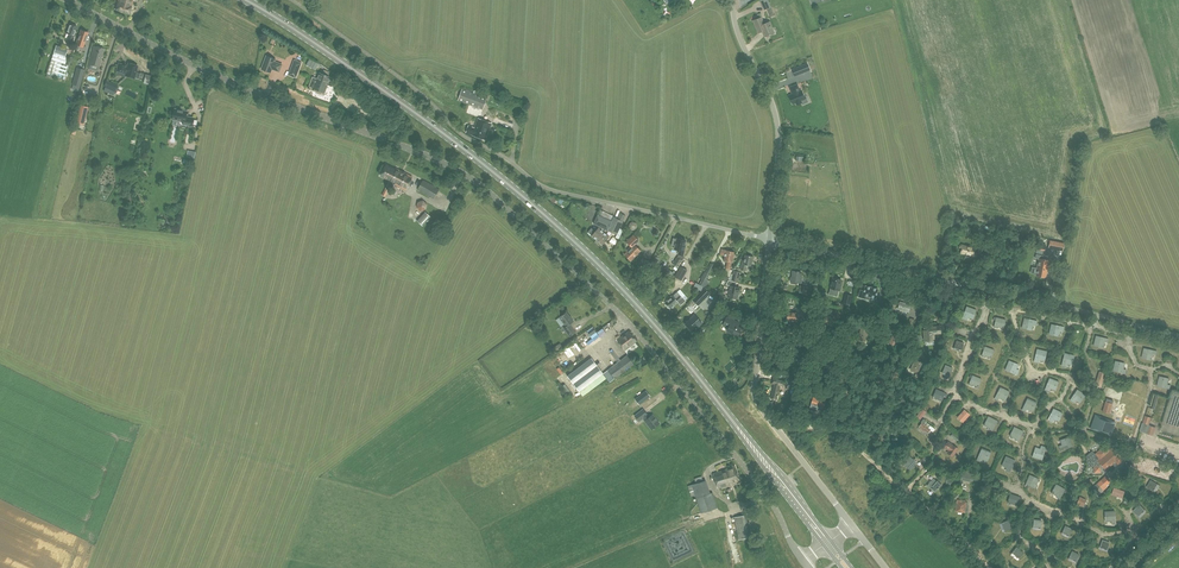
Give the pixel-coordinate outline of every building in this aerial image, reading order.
[(129,14),(133,0),(119,0),(116,9),(129,14)] [(771,7),(768,0),(760,0),(764,10),(771,7)] [(753,20),(756,29),(758,33),(763,31),(765,37),(774,33),(769,21),(764,24),(761,17),(753,20)] [(69,34),(67,40),(72,42),(77,26),(76,26),(76,25),(76,24),(72,23),(70,23),(70,24),(69,24),(66,34),(69,34)] [(81,30),(76,45),(83,47),(88,33),(81,30)] [(54,52),(47,74),(52,76),(65,80),(70,65),(69,65),(65,64),(68,57),(66,56),(68,49),(56,45),(54,52)] [(100,67),(102,60),(105,49),(94,46),(91,58),(89,64),(100,67)] [(74,66),(82,66),(82,52),(75,51),(74,66)] [(279,71),(282,64),(275,61),(276,59),(267,56),(262,69),(264,70),(264,71),(265,71),(266,72),(267,72),(268,72),(269,71),(271,72),(272,69),(279,71)] [(310,59),(306,65),(316,70),(319,64),(310,59)] [(296,78),(302,62),(294,60),(289,75),(296,78)] [(138,65),(129,63),(128,65),(119,63),(117,71),(126,73),(126,75),(135,78),(138,65)] [(792,69),(794,75),(810,69),(807,63),(792,69)] [(78,68),(73,85),(77,86),(76,90),(78,90),(79,86),(84,70),(78,68)] [(314,88),(325,92),(328,83),(332,85),(333,81),(329,79),(330,77),(328,76),(329,73),(324,71),(323,73),(320,72),(317,79),(313,77),(309,86),(314,88)] [(105,87),(104,91),(113,95),(117,85),(106,81),(104,86),(105,87)] [(793,94),(789,95),(792,104),(796,102),(797,104),(802,102),(801,100),(805,99),(801,90),(800,91),(797,84),(790,87),(792,92),(793,94)] [(483,109),(487,98),(462,89),(458,100),(483,109)] [(84,124),(86,117),(84,116),(86,107),(80,105),(76,122),(84,124)] [(175,109),(173,119),(184,121),(183,124),(193,126),(193,125),(197,125),(197,121),(194,120),(195,118),(186,116),(188,111),(175,109)] [(486,140),(492,123),(478,118),(475,128),(469,126),(466,132),(472,135),(486,140)] [(389,182),(406,190),(412,177),(396,169),(395,170),(386,166),(381,176),(390,180),(389,182)] [(434,199),(439,190),(423,180),(418,189),(434,199)] [(417,200),(419,209),(427,207),(426,198),(417,200)] [(591,228),(588,232),(591,235),(603,245),(610,237),(604,232),(606,229),(617,234),(619,229),(622,222),(623,222),(626,215),(620,213),(617,220),(613,218),(614,216),(600,209),(597,215),(593,223),(600,226),(599,227),(598,227),(595,231),(591,228)] [(423,226),(431,217),(425,212),(417,221),(423,226)] [(627,242),(631,246),(632,245),(638,240),(633,235),(627,242)] [(680,248),(678,253),(683,254),(685,244),(684,244),(685,240),(677,238),(675,247),(680,248)] [(1050,240),(1048,248),(1063,251),(1065,243),(1050,240)] [(1046,244),(1038,243),(1037,249),(1044,251),(1046,244)] [(624,254),(631,261),(637,255),(636,255),(641,251),(637,246),(634,248),(632,245),(631,246),(626,250),(627,251),(624,254)] [(961,253),(973,255),(972,256),(973,256),(974,256),(975,255),(975,254),(975,253),(974,253),(975,248),(968,247),(963,246),(963,245),(962,245),(961,245),(961,246),(960,246),(960,247),(960,248),(961,248),(961,249),(962,249),(961,253)] [(727,262),(725,268),(730,269),(734,252),(722,249),(721,255),(725,256),(723,261),(727,262)] [(684,257),(678,254),(673,263),(678,266),(684,257)] [(741,270),(745,271),(747,265),(750,266),(753,256),(745,254),(744,260),(743,260),(741,270)] [(1045,277),(1046,274),(1047,270),(1049,260),(1043,259),(1043,255),(1036,254),(1035,258),(1038,259),(1037,264),(1036,268),(1037,268),(1036,275),(1041,276),(1041,277),(1044,278),(1044,277),(1045,277)] [(681,266),(675,277),(681,280),(687,270),(681,266)] [(790,282),(801,284),(803,276),(801,276),(802,272),(792,270),(791,277),(790,282)] [(738,282),(740,272),(733,271),(731,280),(738,282)] [(699,284),(706,287),(709,282),(706,280),(709,275),(706,273),(699,284)] [(831,283),(830,285),(831,286),(830,288),(831,288),(829,293),(833,294),(833,295),(837,296),(838,291),(838,289),(839,290),(841,279),(833,277),(832,282),(831,283)] [(728,297),(731,298),(737,299),(739,287),(735,287),(736,282),(728,280),(726,285),(731,286),(728,297)] [(808,294),(809,287),(804,286),(800,285),(799,292),(802,292),(802,293),(808,294)] [(865,295),(870,296),(875,298),(876,298),(876,297),(878,289),(866,286),(866,285),(865,285),(865,286),(864,291),(860,290),(859,297),(865,298),(865,295)] [(704,288),(696,297),(693,300),(698,305),(701,302),(709,293),(704,288)] [(670,308),(678,302),(681,305),(686,301),(683,297),(682,298),(677,292),(673,296),(665,302),(670,308)] [(844,300),(843,303),(850,305),(852,295),(848,295),(845,294),(844,300)] [(911,304),(900,301),(898,308),(909,311),(911,304)] [(845,308),(836,306),(834,314),(843,316),(845,308)] [(962,319),(966,320),(967,317),(973,319),(976,310),(967,306),(962,319)] [(566,312),(560,317),(567,327),(565,328),(570,336),(575,333),(569,325),(573,322),(566,312)] [(797,313),(787,312),(786,319),(796,321),(797,313)] [(690,319),(684,323),(689,328),(688,328),(692,332),(698,327),(697,327),(702,323),(694,315),(690,319)] [(827,317),(825,323),(826,324),(825,325),(828,326),(828,324),(833,326),(836,318),(833,317),(832,318),(827,317)] [(1006,319),(996,317),(994,327),(998,328),(998,327),(1004,328),(1006,319)] [(741,329),(738,327),(740,323),(727,318),(723,325),(729,328),(727,331),(728,332),(728,333),(731,334),(732,334),(732,333),(738,336),(741,329)] [(1024,318),(1022,328),(1032,330),(1033,324),(1036,325),(1037,321),(1024,318)] [(955,322),(949,334),(952,336),(958,324),(955,322)] [(856,334),(856,339),(859,339),(865,340),(866,335),(867,335),(867,332),(871,333),(872,328),(862,327),(863,325),(859,324),(858,328),(861,328),(860,334),(856,334)] [(1060,330),(1063,330),(1064,327),(1051,324),(1049,334),(1059,336),(1060,330)] [(925,343),(933,342),(933,334),(936,333),(940,332),(939,325),(935,326),(935,325),(932,325),(932,326),(928,326),(928,327),(923,328),(924,330),(923,330),(925,343)] [(637,341),(629,331),(617,340),(625,350),(637,341)] [(894,332),(889,343),(895,345),(900,335),(894,332)] [(1103,347),(1105,341),(1108,342),(1109,339),(1096,336),(1094,345),(1103,347)] [(572,348),(575,353),(581,349),(576,339),(569,343),(572,348)] [(961,350),(964,343),(957,340),(954,348),(959,349),(959,350),(960,350),(961,350)] [(566,346),(557,350),(560,359),(570,355),(566,346)] [(994,350),(985,346),(982,356),(985,357),(986,356),(991,358),(994,350)] [(801,349),(794,348),(792,361),(800,362),(801,349)] [(1157,351),(1144,348),(1142,358),(1152,360),(1153,354),(1156,355),(1157,351)] [(1047,351),(1037,349),(1034,362),(1038,362),(1038,359),(1044,361),(1047,351)] [(1066,363),(1072,365),(1074,355),(1065,353),(1062,366),(1065,366),(1066,363)] [(628,356),(608,370),(603,374),(610,382),(615,379),(634,365),(628,356)] [(568,376),(583,396),(607,378),(592,358),(568,376)] [(922,362),(915,359),(912,365),(913,366),(911,370),(917,372),(922,362)] [(1009,361),(1005,370),(1017,375),(1019,371),(1016,370),(1018,364),(1009,361)] [(1115,361),(1113,370),(1126,373),(1126,370),(1123,369),(1125,363),(1115,361)] [(949,375),(950,375),(952,368),(946,365),(943,372),(948,374),(947,374),(949,375)] [(978,387),(981,379),(973,375),(969,384),(972,386),(973,385),(978,387)] [(789,376),(787,383),(796,386),(798,379),(789,376)] [(1170,389),(1171,385),(1168,385),(1169,378),(1160,376),(1157,386),(1170,389)] [(616,391),(619,396),(640,383),(638,378),(616,391)] [(775,384),(771,398),(776,399),(780,385),(783,386),(784,381),(773,378),(772,383),(775,384)] [(1050,378),(1045,390),(1048,391),(1049,388),(1055,391),(1059,381),(1050,378)] [(1009,391),(1000,387),(995,399),(998,400),(999,397),(1005,400),(1009,391)] [(936,389),(933,397),(942,401),(944,396),(946,397),(947,394),(945,393),(936,389)] [(1077,389),(1070,400),(1073,402),(1075,399),(1080,403),(1086,395),(1077,389)] [(636,399),(640,405),(651,397),(646,391),(636,399)] [(1163,428),(1173,432),(1174,428),(1178,430),(1178,396),(1174,394),(1163,428)] [(813,397),(810,407),(822,411),(823,407),(825,399),(822,398),(821,400),(817,399),(817,398),(813,397)] [(1027,408),(1032,411),(1037,402),(1028,398),(1022,410),(1025,411),(1027,408)] [(1106,401),(1103,411),(1109,413),(1112,403),(1106,401)] [(1062,413),(1053,408),(1048,420),(1051,422),(1052,419),(1058,422),(1062,413)] [(635,416),(639,422),(643,418),(645,421),(652,430),(660,424),(653,415),(649,417),(644,409),(635,416)] [(917,416),(920,418),(926,412),(922,409),(917,416)] [(969,414),(965,410),(963,412),(962,412),(962,413),(959,416),(962,419),(964,421),(965,418),(969,414)] [(1096,415),(1091,428),(1097,430),(1110,435),(1115,422),(1106,418),(1096,415)] [(997,421),(988,416),(984,425),(989,428),(989,429),(992,430),(997,421)] [(1126,423),(1136,427),(1139,422),(1129,417),(1126,423)] [(933,432),(935,429),(926,422),(927,421),(924,419),(921,422),(922,422),(919,426),(927,433),(930,430),(933,432)] [(1143,423),(1140,430),(1147,433),(1148,432),(1153,434),(1155,427),(1150,425),(1143,423)] [(1023,431),(1014,427),(1009,438),(1012,440),(1013,437),(1019,440),(1023,431)] [(888,436),(872,429),(869,436),(871,436),(878,438),(877,439),(885,442),(888,436)] [(1073,446),(1069,436),(1060,440),(1062,446),(1059,447),(1061,450),(1073,446)] [(948,453),(948,455),(950,456),(952,456),(958,448),(948,442),(944,447),(949,450),(947,453),(948,453)] [(1032,457),(1042,460),(1046,447),(1042,446),(1041,449),(1035,447),(1032,457)] [(1100,472),(1103,471),(1115,461),(1118,464),(1122,459),(1120,457),(1120,456),(1113,448),(1109,451),(1105,446),(1096,454),(1100,459),(1098,461),(1094,461),(1095,461),(1095,466),(1094,466),(1094,467),(1095,472),(1100,471),(1100,472)] [(977,460),(980,462),(981,459),(987,461),(991,452),(982,448),(977,460)] [(905,468),(906,466),(910,470),(916,463),(913,460),(914,459),(909,455),(901,465),(905,468)] [(1006,456),(1002,465),(1008,468),(1007,471),(1010,472),(1015,460),(1006,456)] [(735,465),(726,468),(727,469),(721,471),(713,474),(718,488),(726,485),(730,484),(730,485),(741,482),(735,465)] [(1030,475),(1026,484),(1036,488),(1037,485),(1036,484),(1039,479),(1030,475)] [(1109,482),(1105,477),(1097,484),(1103,490),(1107,487),(1106,485),(1109,482)] [(933,479),(927,485),(931,489),(930,490),(933,494),(941,484),(937,480),(936,481),(933,479)] [(1154,490),(1158,484),(1151,480),(1147,487),(1153,491),(1154,490)] [(718,507),(713,492),(707,494),(703,481),(692,484),(702,513),(718,507)] [(1056,497),(1060,499),(1065,489),(1056,484),(1051,493),(1057,496),(1056,497)] [(1122,497),(1123,494),(1124,491),(1114,488),(1112,494),(1122,497)] [(1010,494),(1008,502),(1017,505),(1019,497),(1010,494)] [(1077,504),(1083,506),(1086,499),(1080,496),(1077,504)] [(957,500),(956,511),(958,511),(958,512),(962,512),(962,511),(965,511),(968,512),(968,507),(967,507),(968,503),(965,502),(966,500),(961,500),(957,500)] [(1145,510),(1140,505),(1133,511),(1139,516),(1143,512),(1143,513),(1144,511),(1145,510)] [(1115,511),(1105,511),(1105,521),(1112,521),(1112,524),(1115,524),(1115,511)] [(746,514),(733,517),(738,539),(751,537),(746,514)] [(1005,531),(1012,528),(1008,520),(1001,523),(1004,528),(1003,528),(1004,530),(1005,531)] [(1041,528),(1042,520),(1034,520),(1033,527),(1039,528),(1040,528),(1041,528)] [(1069,536),(1072,529),(1065,526),(1062,533),(1067,535),(1068,536),(1068,535),(1069,536)] [(684,533),(665,543),(675,562),(694,552),(684,533)] [(1110,542),(1102,540),(1100,547),(1105,549),(1106,550),(1107,549),(1107,550),(1110,542)] [(1019,558),(1024,552),(1016,547),(1012,553),(1016,557),(1017,558),(1018,557),(1019,558)] [(1076,561),(1079,554),(1072,551),(1069,558),(1074,560),(1075,561),(1076,561)]
